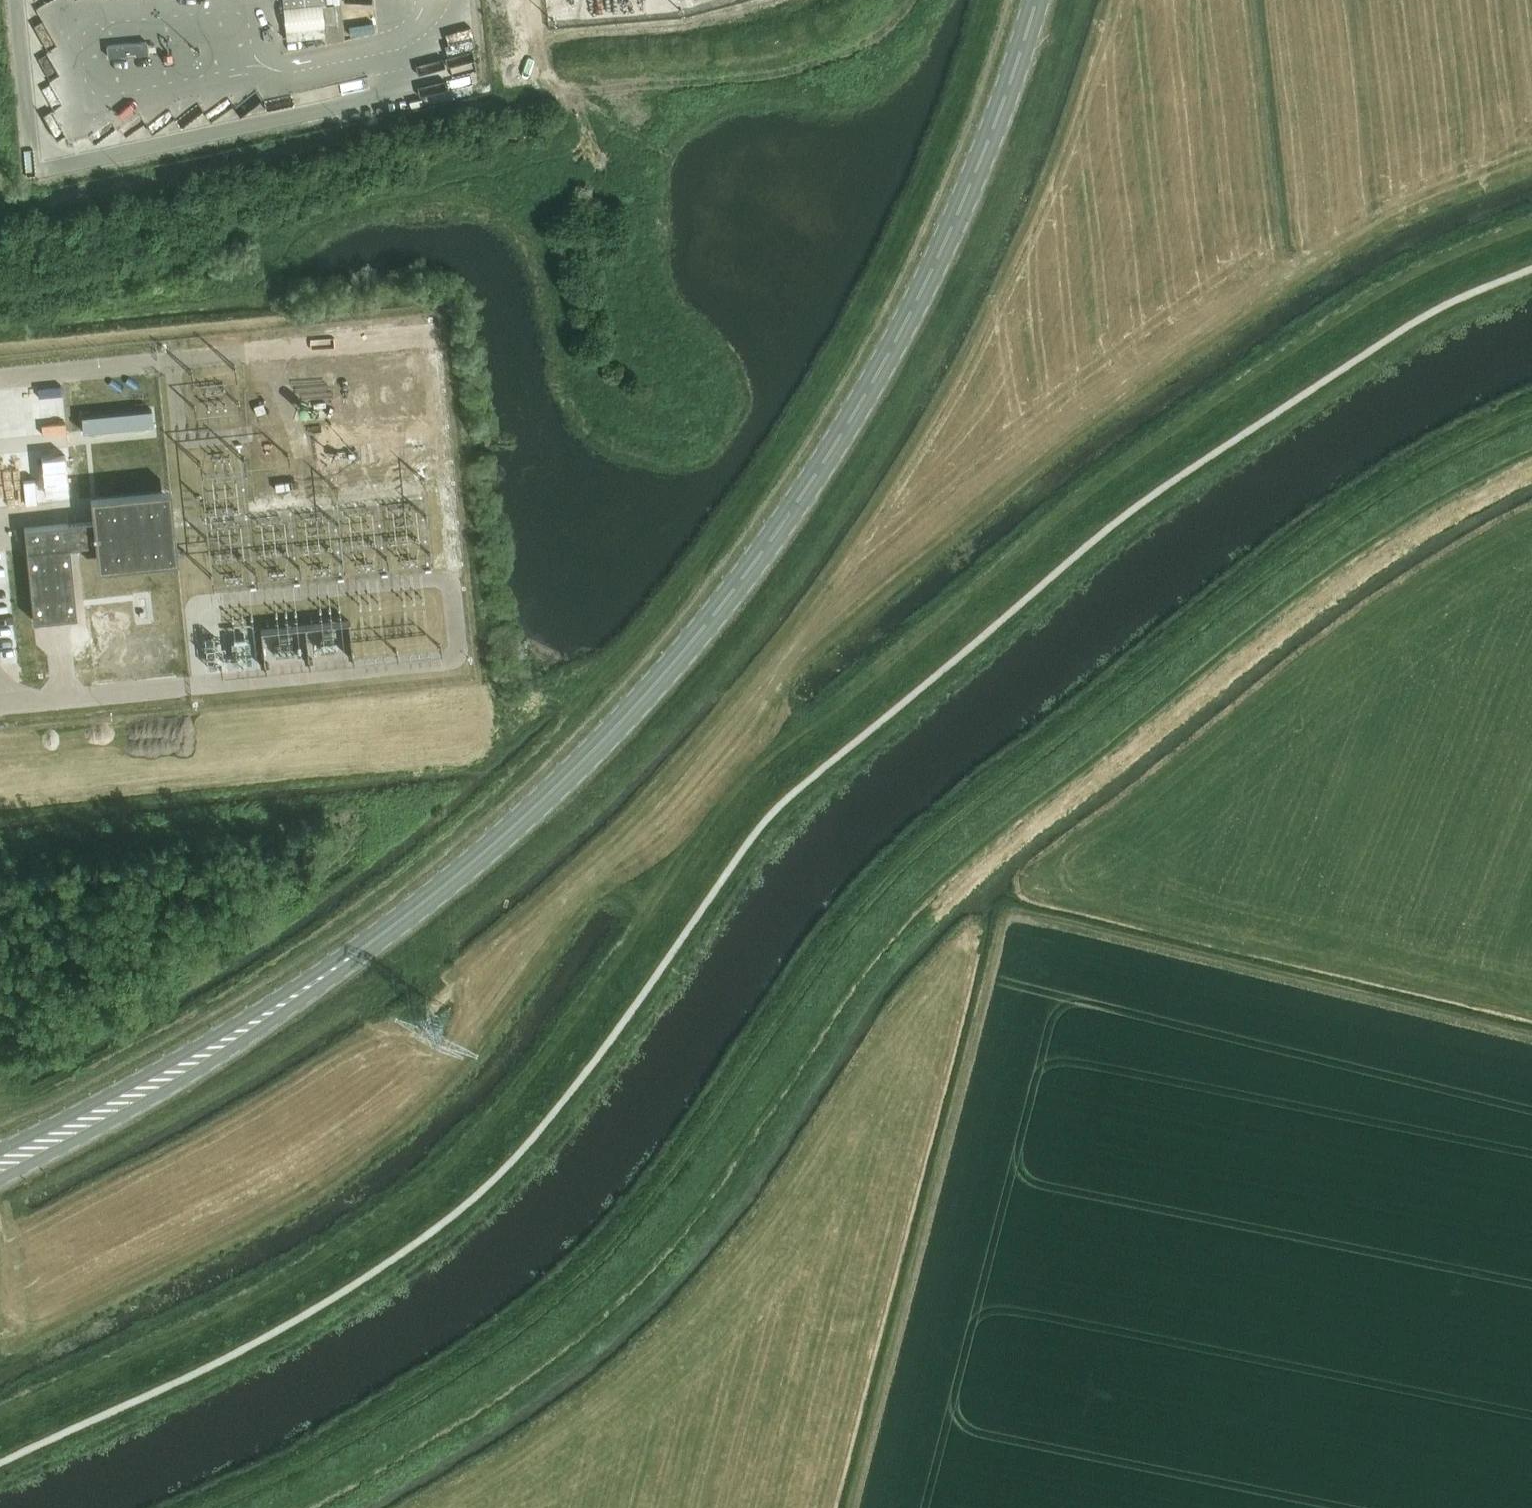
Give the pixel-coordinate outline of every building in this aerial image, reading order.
[(287,39),(325,35),(323,25),(337,23),(334,2),(326,3),(326,0),(283,0),(287,39)] [(108,45),(109,57),(148,53),(147,41),(108,45)] [(62,138),(70,133),(56,108),(48,113),(62,138)] [(171,555),(165,494),(97,501),(99,520),(24,528),(34,621),(76,616),(69,546),(101,542),(103,562),(171,555)] [(360,621),(277,624),(278,659),(361,655),(360,621)]
